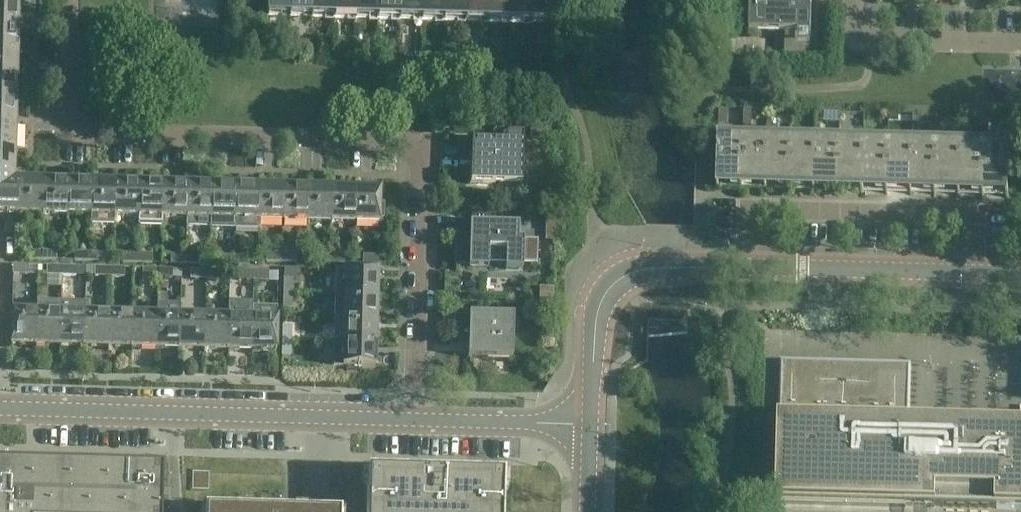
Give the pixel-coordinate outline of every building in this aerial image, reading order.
[(291,0),(269,0),(269,17),(291,17),(291,0)] [(313,0),(291,0),(291,17),(313,18),(313,0)] [(335,0),(313,0),(313,18),(335,18),(335,0)] [(357,0),(335,0),(335,18),(357,19),(357,0)] [(379,0),(357,0),(357,19),(379,20),(379,0)] [(401,0),(379,0),(379,20),(401,20),(401,0)] [(423,0),(401,0),(401,20),(423,21),(423,0)] [(445,0),(423,0),(423,21),(445,21),(445,0)] [(467,0),(445,0),(445,21),(467,22),(467,0)] [(489,0),(467,0),(467,22),(489,22),(489,0)] [(511,0),(489,0),(489,22),(511,23),(511,0)] [(533,0),(511,0),(511,23),(533,24),(533,0)] [(533,24),(555,24),(555,5),(557,5),(557,0),(533,0),(533,24)] [(784,61),(810,61),(811,0),(750,0),(749,31),(785,32),(784,61)] [(19,6),(0,6),(0,30),(18,30),(19,6)] [(18,30),(0,30),(0,54),(18,54),(18,30)] [(18,54),(0,54),(0,78),(17,78),(18,54)] [(532,55),(532,67),(542,67),(543,55),(532,55)] [(0,78),(0,102),(16,102),(17,78),(0,78)] [(16,102),(0,102),(0,126),(16,127),(16,102)] [(719,110),(719,123),(728,124),(728,111),(719,110)] [(743,110),(743,126),(752,126),(752,110),(743,110)] [(829,112),(829,123),(839,124),(840,113),(829,112)] [(16,127),(0,126),(0,150),(15,151),(16,127)] [(544,128),(543,140),(556,140),(557,128),(544,128)] [(464,160),(461,160),(461,164),(472,164),(472,182),(521,184),(522,136),(507,136),(507,143),(465,142),(464,160)] [(719,188),(741,189),(743,189),(765,189),(765,190),(767,190),(767,189),(789,190),(789,191),(791,191),(791,190),(813,191),(815,191),(837,192),(839,192),(861,192),(861,193),(863,193),(886,193),(886,194),(887,194),(887,193),(910,194),(911,194),(934,195),(936,195),(958,195),(958,196),(960,196),(982,196),(982,197),(984,197),(984,196),(1006,197),(1008,197),(1009,145),(983,144),(718,138),(717,188),(719,188)] [(15,151),(0,150),(0,174),(14,175),(15,151)] [(18,183),(14,183),(14,175),(0,174),(0,213),(18,213),(18,183)] [(43,214),(44,181),(18,181),(18,183),(18,213),(43,214)] [(67,214),(68,182),(44,181),(43,214),(67,214)] [(90,215),(91,183),(68,182),(67,214),(90,215)] [(114,216),(115,183),(91,183),(90,215),(90,225),(114,225),(114,216)] [(138,216),(139,184),(115,183),(114,216),(138,216)] [(162,226),(162,217),(163,184),(139,184),(138,216),(138,226),(162,226)] [(186,218),(187,185),(163,184),(162,217),(186,218)] [(210,218),(211,186),(187,185),(186,218),(186,227),(210,228),(210,218)] [(235,219),(236,186),(211,186),(210,218),(235,219)] [(259,219),(260,187),(236,186),(235,219),(259,219)] [(283,220),(284,188),(260,187),(259,219),(283,220)] [(307,221),(308,188),(284,188),(283,220),(307,221)] [(331,221),(332,189),(308,188),(307,221),(331,221)] [(355,222),(356,190),(332,189),(331,221),(355,222)] [(380,190),(356,190),(355,222),(379,223),(379,219),(383,219),(383,218),(383,205),(384,205),(384,204),(380,204),(380,190)] [(545,217),(545,240),(554,241),(555,217),(545,217)] [(518,240),(519,226),(470,225),(470,239),(462,238),(461,263),(469,263),(469,269),(488,269),(488,264),(505,264),(505,270),(523,270),(523,265),(535,265),(536,241),(518,240)] [(42,260),(42,252),(27,251),(27,260),(42,260)] [(56,252),(42,252),(42,260),(56,261),(56,252)] [(89,262),(89,253),(74,252),(74,261),(89,262)] [(104,253),(89,253),(89,262),(104,262),(104,253)] [(282,262),(282,253),(267,253),(267,262),(282,262)] [(296,254),(282,253),(282,262),(296,263),(296,254)] [(137,263),(137,254),(123,254),(123,262),(137,263)] [(152,255),(137,254),(137,263),(152,263),(152,255)] [(330,263),(330,254),(314,254),(314,263),(330,263)] [(344,255),(330,254),(330,263),(344,264),(344,255)] [(185,264),(185,255),(171,255),(171,264),(185,264)] [(200,256),(185,255),(185,264),(200,265),(200,256)] [(234,265),(234,257),(218,256),(218,265),(234,265)] [(363,265),(378,265),(378,256),(363,256),(363,265)] [(248,257),(234,257),(234,265),(248,266),(248,257)] [(13,265),(13,274),(28,275),(28,266),(13,265)] [(62,275),(62,267),(47,267),(47,275),(62,275)] [(76,268),(62,267),(62,275),(76,276),(76,268)] [(109,277),(109,268),(95,268),(94,276),(109,277)] [(124,269),(109,268),(109,277),(124,277),(124,269)] [(157,278),(158,270),(143,270),(142,278),(157,278)] [(173,270),(158,270),(157,278),(172,279),(173,270)] [(336,270),(335,294),(377,295),(378,271),(336,270)] [(206,279),(206,271),(191,271),(190,279),(206,279)] [(221,271),(206,271),(206,279),(220,280),(221,271)] [(254,281),(254,272),(239,272),(239,281),(254,281)] [(268,273),(254,272),(254,281),(268,281),(268,273)] [(293,278),(284,278),(284,293),(293,293),(293,278)] [(293,308),(293,293),(284,293),(283,307),(293,308)] [(377,320),(377,295),(335,294),(334,318),(377,320)] [(60,346),(61,304),(37,303),(37,313),(36,345),(60,346)] [(84,346),(84,314),(85,304),(61,304),(60,346),(84,346)] [(253,307),(253,318),(252,351),(276,352),(277,308),(253,307)] [(36,345),(37,313),(12,312),(11,344),(36,345)] [(107,347),(108,314),(84,314),(84,346),(107,347)] [(132,348),(132,315),(108,314),(107,347),(132,348)] [(156,348),(156,316),(132,315),(132,348),(156,348)] [(459,340),(461,340),(468,340),(468,358),(513,359),(514,316),(460,315),(459,340)] [(180,349),(181,316),(156,316),(156,348),(180,349)] [(204,350),(205,317),(181,316),(180,349),(204,350)] [(228,350),(229,318),(205,317),(204,350),(228,350)] [(252,351),(253,318),(229,318),(228,350),(252,351)] [(376,344),(377,320),(334,318),(334,342),(343,343),(376,344)] [(292,326),(283,326),(282,341),(291,341),(292,326)] [(291,356),(291,341),(282,341),(282,356),(291,356)] [(375,368),(376,344),(343,343),(343,367),(346,367),(346,371),(348,372),(348,371),(360,371),(360,372),(361,372),(361,368),(375,368)] [(1017,426),(909,423),(911,365),(780,361),(777,503),(1015,509),(1020,509),(1020,426),(1017,426)] [(0,467),(0,511),(161,511),(162,471),(0,467)] [(501,491),(495,491),(495,481),(374,477),(374,487),(368,487),(367,511),(500,511),(501,491)]
